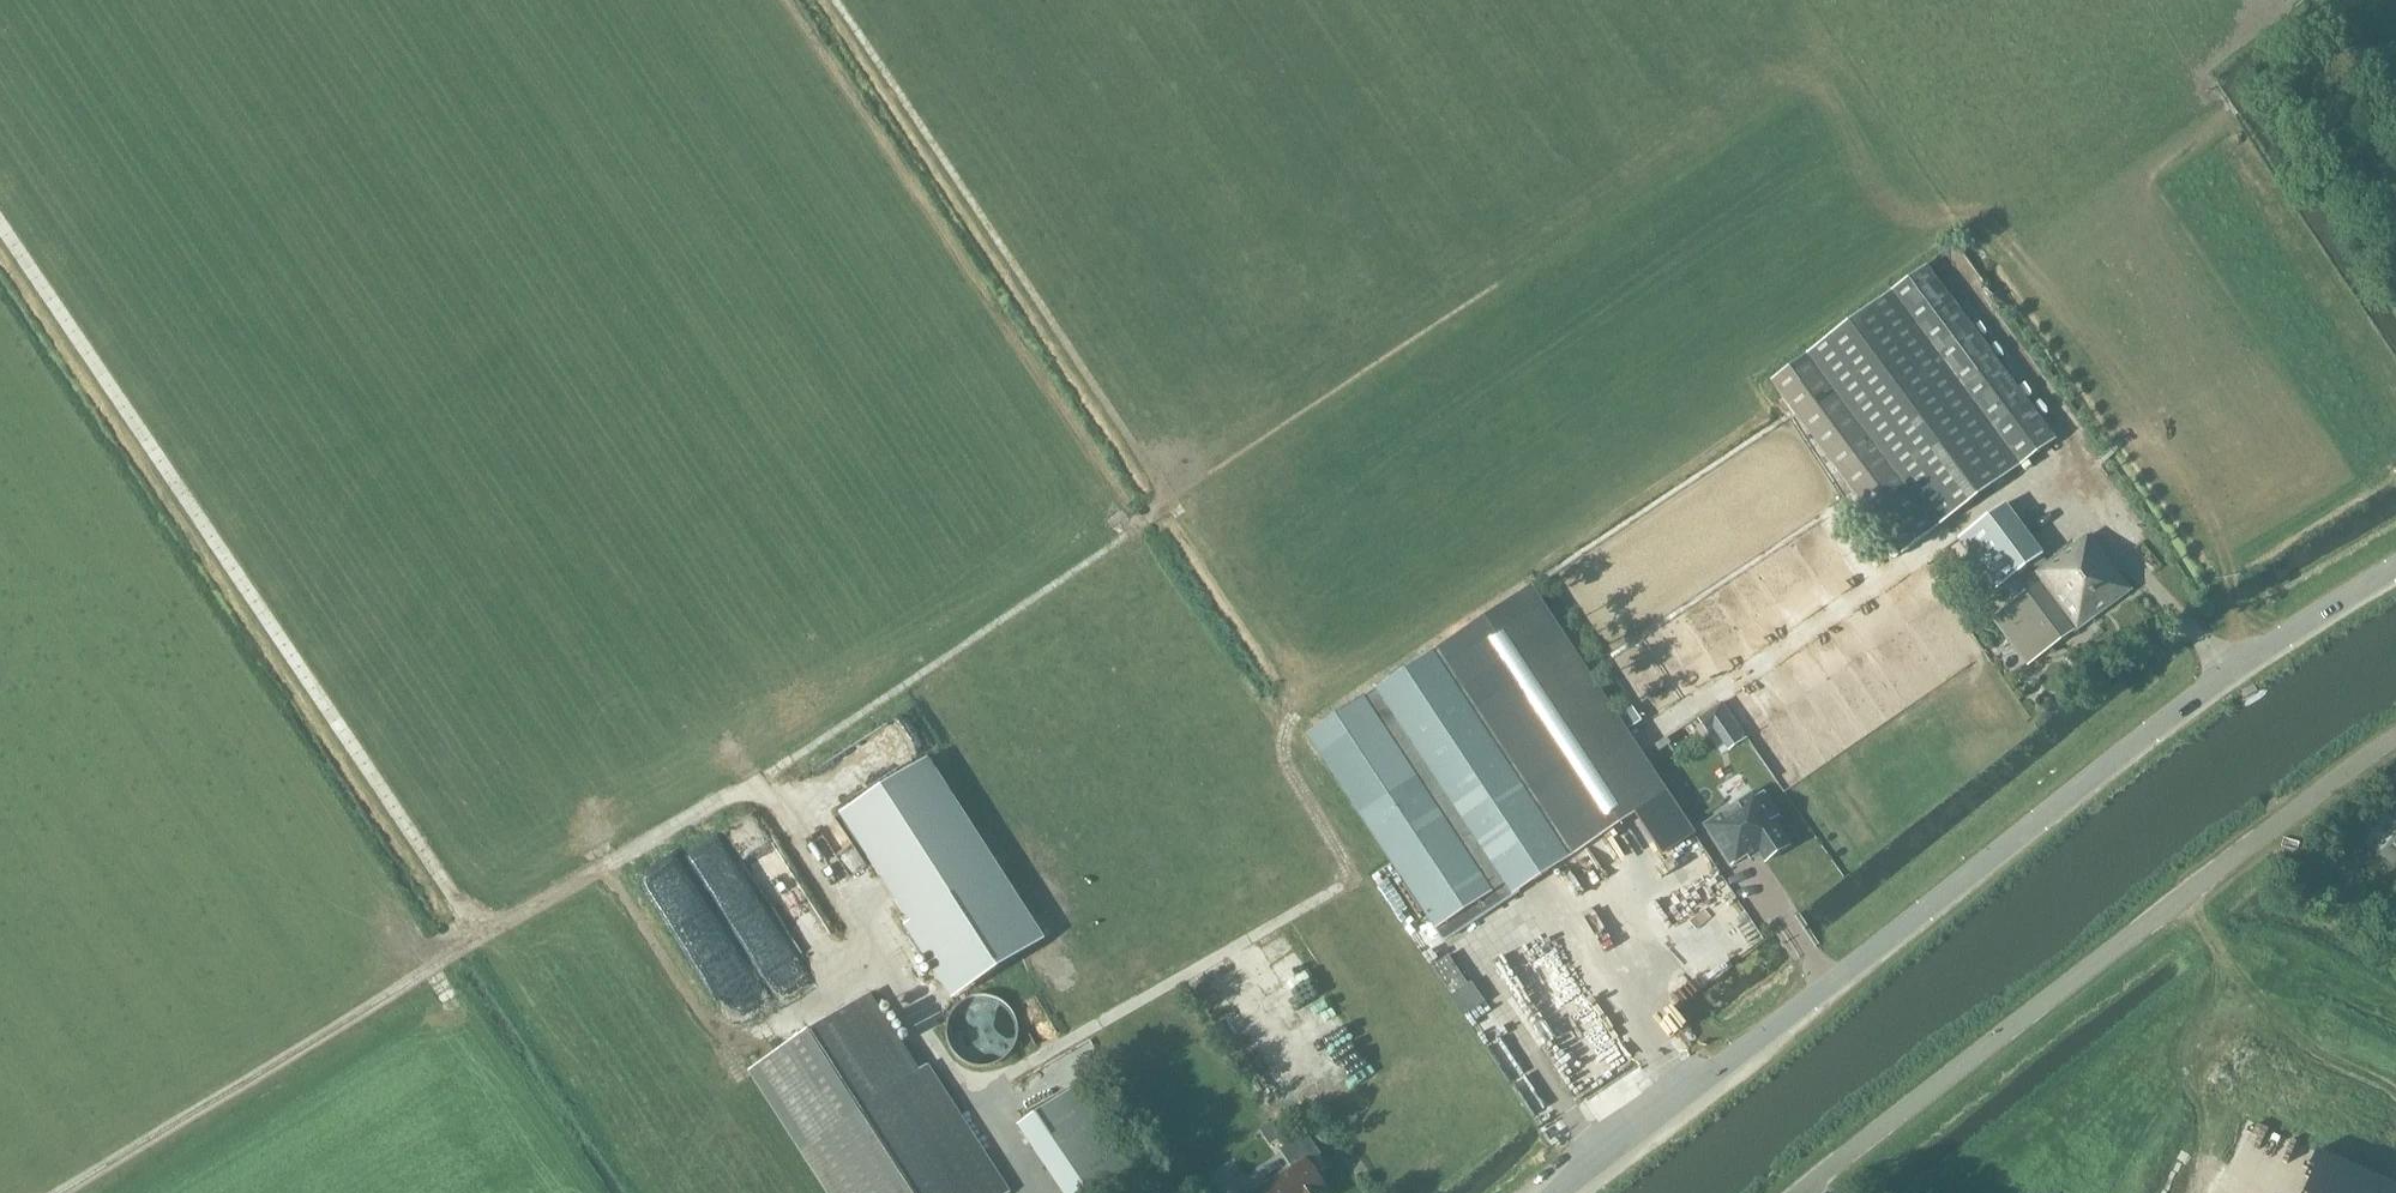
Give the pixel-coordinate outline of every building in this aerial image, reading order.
[(1771,381),(1879,526),(1901,556),(2056,441),(1926,266),(1771,381)] [(1958,539),(1996,590),(2003,586),(2049,649),(2073,632),(2131,590),(2091,536),(2078,546),(2075,543),(2048,563),(2043,556),(2044,555),(2005,503),(1958,539)] [(1531,588),(1434,652),(1564,847),(1660,783),(1531,588)] [(1564,847),(1434,652),(1307,736),(1443,940),(1446,941),(1519,893),(1519,888),(1514,880),(1564,847)] [(1731,716),(1722,703),(1698,720),(1707,733),(1713,728),(1731,716)] [(1618,716),(1628,731),(1641,722),(1632,707),(1618,716)] [(1731,716),(1713,728),(1729,750),(1746,738),(1731,716)] [(1045,941),(928,759),(841,815),(911,923),(906,927),(953,1000),(1045,941)] [(2389,783),(2387,786),(2395,792),(2395,774),(2389,783)] [(1754,793),(1705,826),(1732,867),(1747,857),(1750,860),(1759,854),(1766,863),(1790,846),(1773,821),(1779,817),(1763,793),(1757,797),(1754,793)] [(2390,839),(2395,830),(2395,801),(2393,798),(2374,828),(2390,839)] [(1706,868),(1722,857),(1712,845),(1697,856),(1706,868)] [(1447,957),(1432,968),(1451,997),(1467,986),(1447,957)] [(1612,1054),(1566,978),(1535,997),(1551,1022),(1548,1024),(1579,1075),(1612,1054)] [(919,1071),(870,995),(753,1070),(833,1192),(1010,1192),(928,1065),(919,1071)] [(1016,1021),(1015,1017),(1013,1013),(1010,1008),(1006,1004),(1001,1001),(996,999),(991,997),(986,996),(980,996),(975,996),(969,998),(964,1001),(961,1004),(957,1007),(954,1011),(951,1014),(949,1019),(947,1024),(947,1029),(946,1034),(947,1039),(949,1044),(951,1048),(954,1052),(958,1057),(961,1060),(966,1063),(971,1065),(976,1066),(982,1067),(988,1067),(994,1066),(998,1064),(1002,1061),(1007,1058),(1010,1054),(1013,1049),(1016,1045),(1017,1040),(1018,1035),(1018,1030),(1017,1025),(1016,1021)] [(1528,1078),(1545,1065),(1535,1052),(1518,1064),(1528,1078)] [(1584,1105),(1555,1062),(1529,1079),(1558,1123),(1584,1105)] [(1033,1150),(1092,1109),(1077,1087),(1017,1127),(1033,1150)] [(1135,1172),(1092,1109),(1033,1150),(1062,1192),(1104,1192),(1135,1172)] [(1293,1169),(1263,1190),(1265,1192),(1328,1192),(1329,1192),(1310,1163),(1322,1155),(1308,1134),(1281,1151),(1293,1169)]
